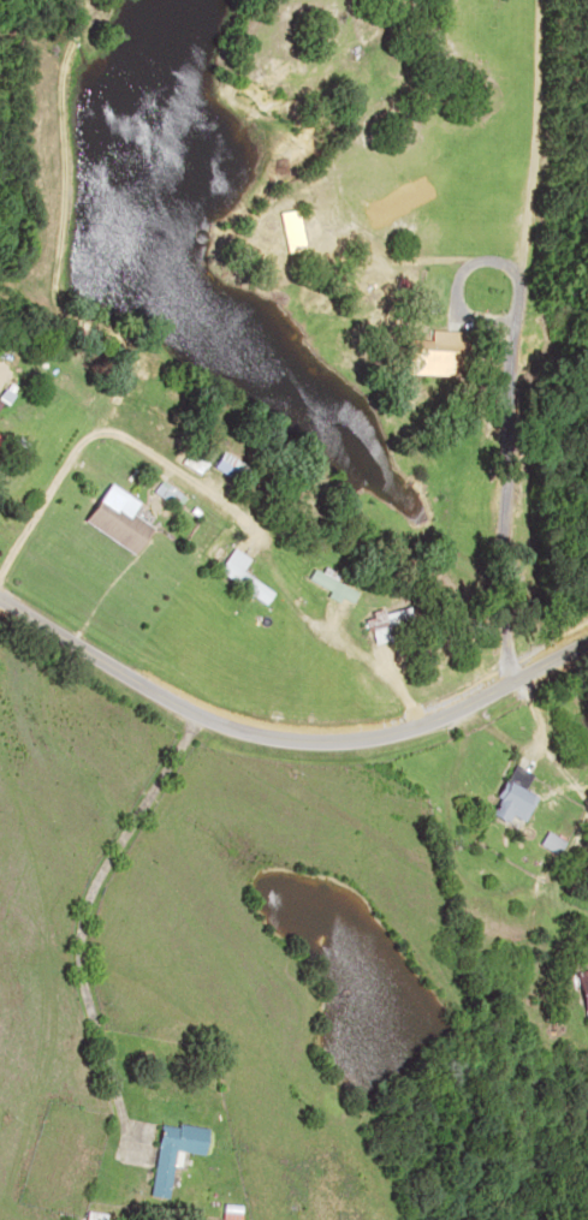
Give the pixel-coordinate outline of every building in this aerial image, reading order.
[(297,249),(289,209),(272,212),(280,252),(297,249)] [(463,331),(425,330),(424,340),(400,339),(398,373),(449,375),(449,366),(461,366),(463,331)] [(173,455),(196,468),(205,452),(182,439),(173,455)] [(204,468),(229,482),(237,467),(212,453),(204,468)] [(111,505),(118,494),(103,484),(78,522),(129,554),(146,528),(111,505)] [(259,605),(267,592),(234,571),(242,559),(226,548),(210,573),(259,605)] [(379,613),(378,611),(359,616),(367,644),(384,639),(381,629),(408,621),(404,607),(379,613)] [(502,823),(506,816),(517,822),(531,797),(519,790),(527,774),(509,765),(483,813),(502,823)] [(557,842),(540,832),(533,845),(549,855),(557,842)] [(587,1016),(587,967),(566,971),(575,1018),(587,1016)] [(167,1169),(181,1171),(183,1153),(199,1155),(203,1129),(156,1123),(146,1196),(163,1198),(167,1169)] [(102,1213),(83,1209),(81,1219),(101,1219),(102,1213)]
